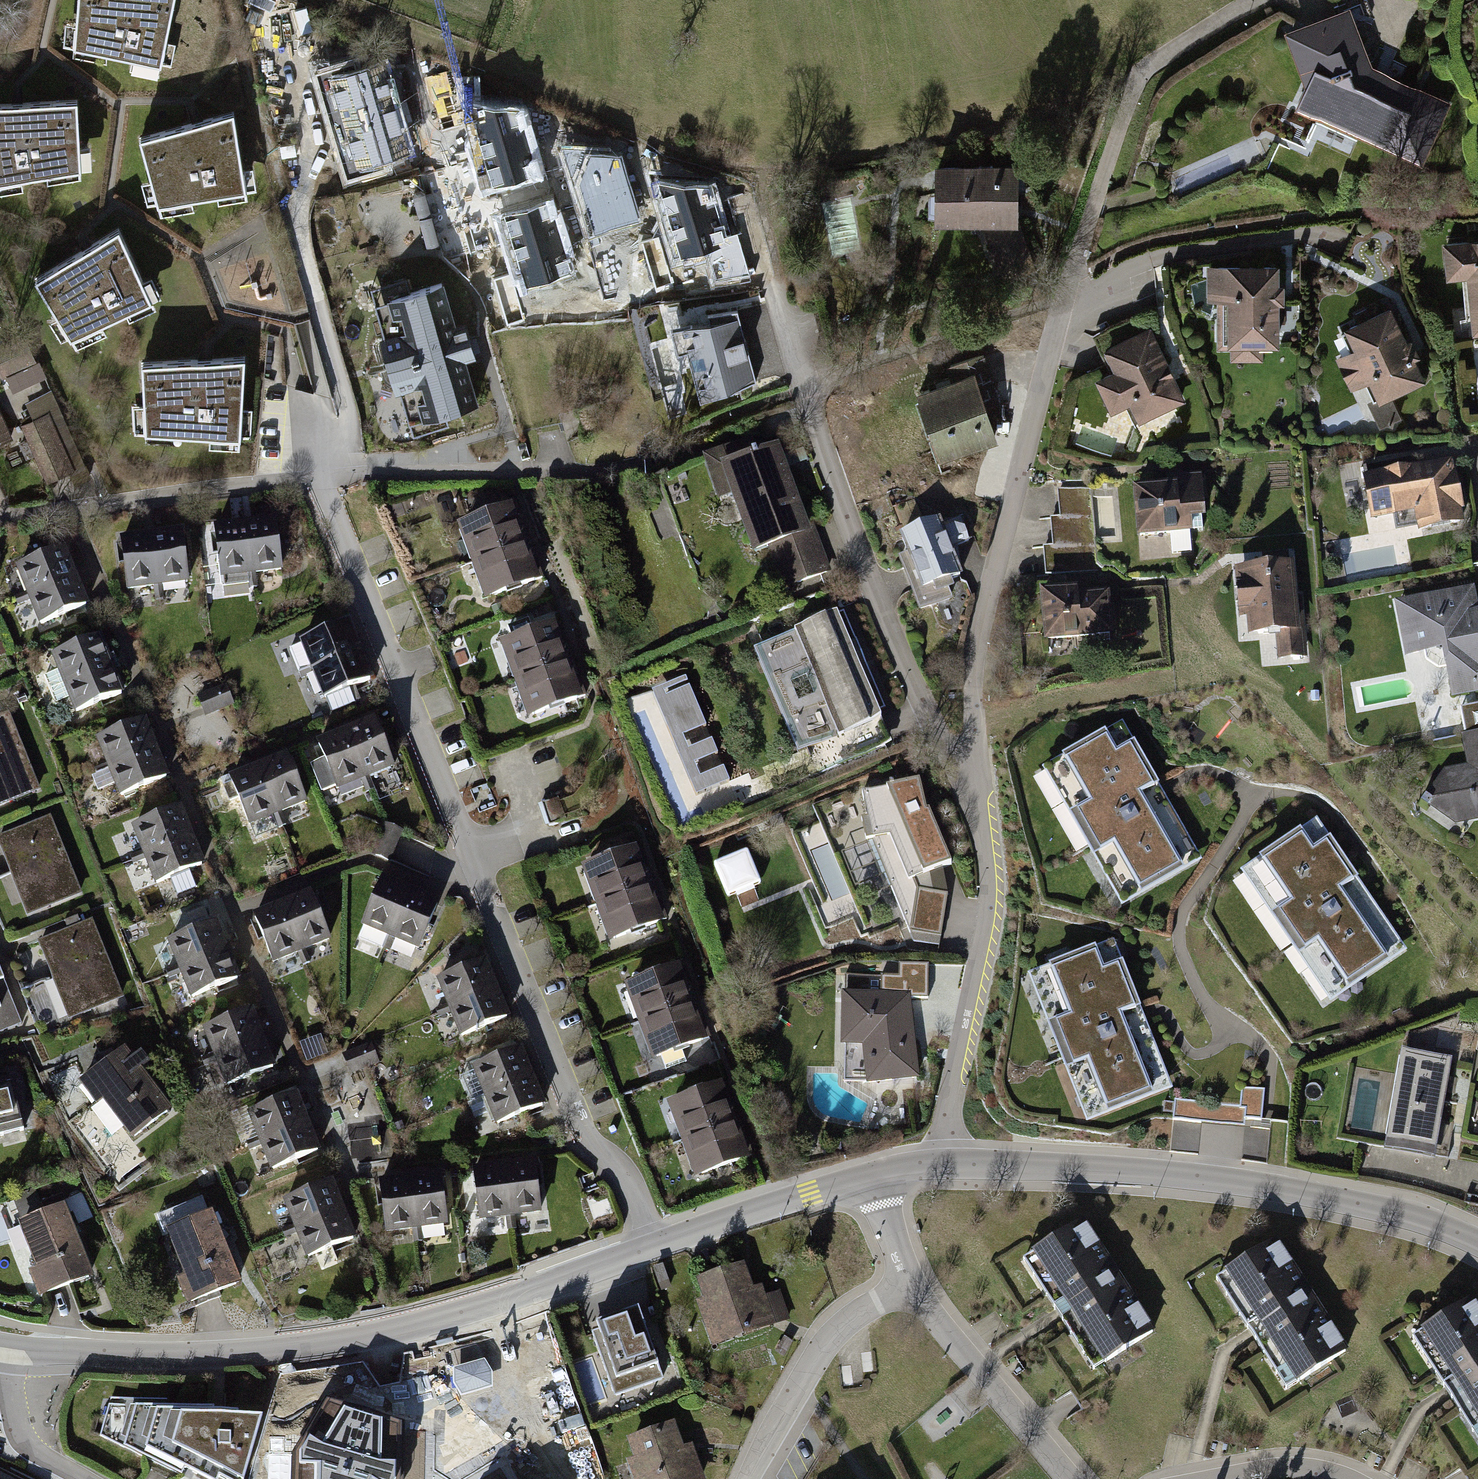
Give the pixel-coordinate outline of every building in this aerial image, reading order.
[(81,28),(72,27),(70,49),(79,50),(78,61),(110,67),(110,57),(135,62),(133,72),(160,77),(162,67),(172,69),(176,47),(167,45),(177,0),(84,0),(81,28)] [(1352,15),(1293,36),(1309,118),(1437,162),(1453,106),(1376,73),(1352,15)] [(381,62),(333,75),(364,185),(412,171),(381,62)] [(518,103),(470,100),(477,127),(470,139),(483,184),(536,170),(518,103)] [(0,111),(0,200),(27,195),(25,185),(50,180),(50,191),(83,185),(83,174),(92,172),(92,149),(82,151),(81,105),(0,111)] [(229,113),(140,140),(150,184),(140,186),(147,208),(156,206),(159,217),(190,211),(188,202),(212,198),(214,208),(241,203),(239,193),(249,191),(246,169),(236,171),(229,113)] [(617,153),(562,149),(587,237),(637,222),(617,153)] [(1018,164),(934,165),(933,225),(984,227),(1002,281),(1036,271),(1018,222),(1018,164)] [(710,184),(659,177),(682,257),(727,244),(710,184)] [(568,270),(552,209),(541,212),(538,203),(496,214),(515,284),(568,270)] [(116,233),(37,284),(59,323),(50,328),(62,347),(71,343),(76,352),(105,338),(100,330),(122,319),(127,329),(152,316),(147,307),(156,303),(147,283),(138,286),(116,233)] [(1445,243),(1448,280),(1469,278),(1474,339),(1477,338),(1477,241),(1445,243)] [(1281,266),(1208,267),(1208,303),(1218,303),(1218,350),(1232,350),(1232,361),(1264,361),(1263,348),(1281,348),(1281,266)] [(401,391),(414,435),(448,425),(444,413),(478,403),(464,355),(475,352),(467,323),(457,326),(444,282),(409,292),(406,279),(372,289),(385,334),(379,336),(396,393),(401,391)] [(1356,351),(1338,359),(1353,391),(1372,383),(1381,404),(1428,383),(1394,308),(1347,329),(1356,351)] [(741,318),(683,325),(702,400),(757,377),(741,318)] [(1150,331),(1105,352),(1114,373),(1097,381),(1112,413),(1128,406),(1137,425),(1184,403),(1150,331)] [(242,357),(142,362),(144,407),(134,407),(135,430),(144,430),(145,441),(177,443),(177,433),(209,436),(209,446),(238,447),(239,436),(249,437),(250,410),(239,410),(242,357)] [(951,382),(915,393),(936,461),(997,442),(987,408),(997,404),(982,357),(947,368),(951,382)] [(15,435),(1,403),(0,403),(0,441),(15,435)] [(50,419),(29,428),(50,477),(72,467),(50,419)] [(754,441),(700,460),(715,502),(727,498),(750,560),(768,553),(782,590),(831,572),(814,524),(806,527),(777,448),(759,454),(754,441)] [(1454,464),(1365,482),(1374,526),(1418,517),(1422,537),(1467,527),(1454,464)] [(1168,486),(1134,489),(1139,544),(1194,540),(1192,526),(1206,524),(1202,475),(1167,478),(1168,486)] [(1087,489),(1059,492),(1062,519),(1050,520),(1053,546),(1042,547),(1046,576),(1096,570),(1087,489)] [(513,504),(459,523),(472,562),(526,542),(513,504)] [(958,520),(897,542),(921,612),(968,595),(951,548),(966,542),(958,520)] [(281,571),(276,521),(244,523),(249,574),(281,571)] [(244,523),(211,527),(216,576),(249,574),(244,523)] [(189,582),(185,532),(152,535),(157,585),(189,582)] [(152,535),(120,538),(124,588),(157,585),(152,535)] [(526,542),(472,562),(485,598),(539,579),(526,542)] [(66,547),(15,567),(27,596),(77,576),(66,547)] [(1265,570),(1236,572),(1239,616),(1249,615),(1250,638),(1276,636),(1277,660),(1305,658),(1303,632),(1299,632),(1294,556),(1264,558),(1265,570)] [(39,625),(89,605),(77,576),(27,596),(39,625)] [(1397,599),(1407,656),(1444,650),(1453,696),(1477,692),(1477,602),(1475,585),(1397,599)] [(1078,591),(1040,595),(1045,644),(1114,637),(1110,593),(1079,596),(1078,591)] [(845,611),(756,652),(799,754),(842,736),(850,760),(894,743),(881,711),(887,709),(845,611)] [(350,618),(300,639),(311,667),(362,647),(350,618)] [(557,623),(503,641),(516,680),(571,661),(557,623)] [(100,634),(50,654),(61,683),(112,663),(100,634)] [(323,697),(373,677),(362,647),(311,667),(323,697)] [(571,661),(516,680),(529,717),(584,697),(571,661)] [(73,712),(124,692),(112,663),(61,683),(73,712)] [(686,678),(653,692),(698,794),(728,780),(723,769),(700,779),(694,764),(718,753),(712,740),(689,751),(683,738),(708,727),(690,686),(667,696),(666,693),(688,683),(686,678)] [(229,686),(200,696),(208,717),(237,707),(229,686)] [(0,716),(0,808),(41,792),(9,712),(0,716)] [(146,717),(96,737),(107,766),(158,745),(146,717)] [(394,766),(374,718),(346,729),(365,777),(394,766)] [(1113,719),(1034,765),(1115,904),(1195,859),(1113,719)] [(346,729),(316,741),(335,789),(365,777),(346,729)] [(1463,734),(1468,764),(1444,770),(1433,795),(1435,807),(1455,825),(1477,820),(1477,731),(1463,734)] [(119,795),(170,775),(158,745),(107,766),(119,795)] [(306,801),(286,753),(258,764),(277,812),(306,801)] [(258,764),(228,776),(247,824),(277,812),(258,764)] [(922,781),(863,794),(875,837),(891,838),(912,883),(955,864),(929,809),(922,781)] [(180,809),(130,829),(141,858),(192,838),(180,809)] [(1311,815),(1235,867),(1324,996),(1400,945),(1311,815)] [(0,836),(0,841),(30,917),(84,896),(53,816),(0,836)] [(153,888),(204,867),(192,838),(141,858),(153,888)] [(641,848),(586,867),(600,906),(654,886),(641,848)] [(716,860),(728,898),(764,887),(752,849),(716,860)] [(411,890),(384,878),(362,926),(391,939),(411,890)] [(654,886),(600,906),(613,942),(667,923),(654,886)] [(420,950),(440,902),(411,890),(391,939),(420,950)] [(919,890),(911,933),(942,938),(949,895),(919,890)] [(331,940),(311,891),(283,903),(302,951),(331,940)] [(283,903),(253,915),(272,963),(302,951),(283,903)] [(90,919),(36,940),(67,1020),(122,999),(90,919)] [(217,919),(166,939),(178,968),(228,948),(217,919)] [(1109,937),(1022,970),(1079,1119),(1166,1085),(1109,937)] [(190,997),(240,977),(228,948),(178,968),(190,997)] [(484,958),(433,979),(445,1007),(495,987),(484,958)] [(684,967),(630,985),(643,1024),(698,1005),(684,967)] [(22,1023),(0,972),(0,1032),(22,1023)] [(880,976),(879,994),(912,994),(913,1001),(922,1001),(921,976),(880,976)] [(457,1037),(507,1016),(495,987),(445,1007),(457,1037)] [(879,994),(844,995),(842,1048),(846,1048),(863,1048),(868,1084),(868,1087),(923,1081),(913,1001),(912,994),(879,994)] [(698,1005),(643,1024),(656,1061),(711,1041),(698,1005)] [(249,1007),(198,1027),(210,1056),(261,1036),(249,1007)] [(222,1085),(272,1065),(261,1036),(210,1056),(222,1085)] [(371,1043),(342,1053),(350,1075),(379,1065),(371,1043)] [(523,1046),(472,1067),(484,1095),(534,1075),(523,1046)] [(863,1048),(846,1048),(846,1083),(868,1084),(863,1048)] [(132,1050),(85,1085),(101,1107),(108,1101),(137,1141),(177,1112),(132,1050)] [(1453,1059),(1401,1051),(1386,1142),(1438,1151),(1453,1059)] [(496,1125),(546,1105),(534,1075),(484,1095),(496,1125)] [(27,1137),(12,1077),(0,1079),(0,1144),(27,1137)] [(725,1085),(671,1104),(684,1143),(739,1123),(725,1085)] [(1203,1121),(1264,1127),(1267,1089),(1244,1087),(1243,1106),(1179,1101),(1174,1152),(1200,1154),(1203,1121)] [(296,1091),(245,1111),(257,1140),(307,1120),(296,1091)] [(269,1169),(319,1149),(307,1120),(257,1140),(269,1169)] [(739,1123),(684,1143),(697,1179),(752,1160),(739,1123)] [(540,1213),(535,1163),(503,1166),(508,1216),(540,1213)] [(503,1166),(470,1169),(475,1219),(508,1216),(503,1166)] [(446,1224),(442,1174),(410,1177),(414,1227),(446,1224)] [(410,1177),(377,1180),(382,1230),(414,1227),(410,1177)] [(332,1179),(281,1199),(293,1228),(343,1208),(332,1179)] [(37,1191),(15,1198),(39,1271),(33,1274),(44,1299),(98,1279),(64,1195),(43,1205),(37,1191)] [(206,1198),(165,1213),(191,1278),(184,1281),(194,1308),(248,1287),(219,1214),(213,1216),(206,1198)] [(305,1258),(355,1237),(343,1208),(293,1228),(305,1258)] [(1027,1253),(1107,1379),(1162,1344),(1082,1218),(1027,1253)] [(1216,1273),(1296,1399),(1351,1364),(1271,1239),(1216,1273)] [(741,1261),(694,1276),(700,1295),(690,1298),(706,1346),(773,1324),(759,1282),(749,1285),(741,1261)] [(1477,1421),(1477,1301),(1469,1288),(1415,1322),(1477,1421)] [(617,1398),(666,1381),(641,1309),(592,1325),(617,1398)] [(485,1358),(455,1367),(454,1382),(461,1394),(493,1386),(493,1370),(485,1358)] [(292,1478),(404,1478),(402,1419),(367,1407),(326,1396),(291,1453),(292,1478)] [(109,1397),(98,1430),(206,1478),(244,1478),(263,1410),(109,1397)] [(627,1438),(633,1456),(623,1459),(630,1478),(704,1478),(692,1443),(682,1446),(674,1422),(627,1438)]
